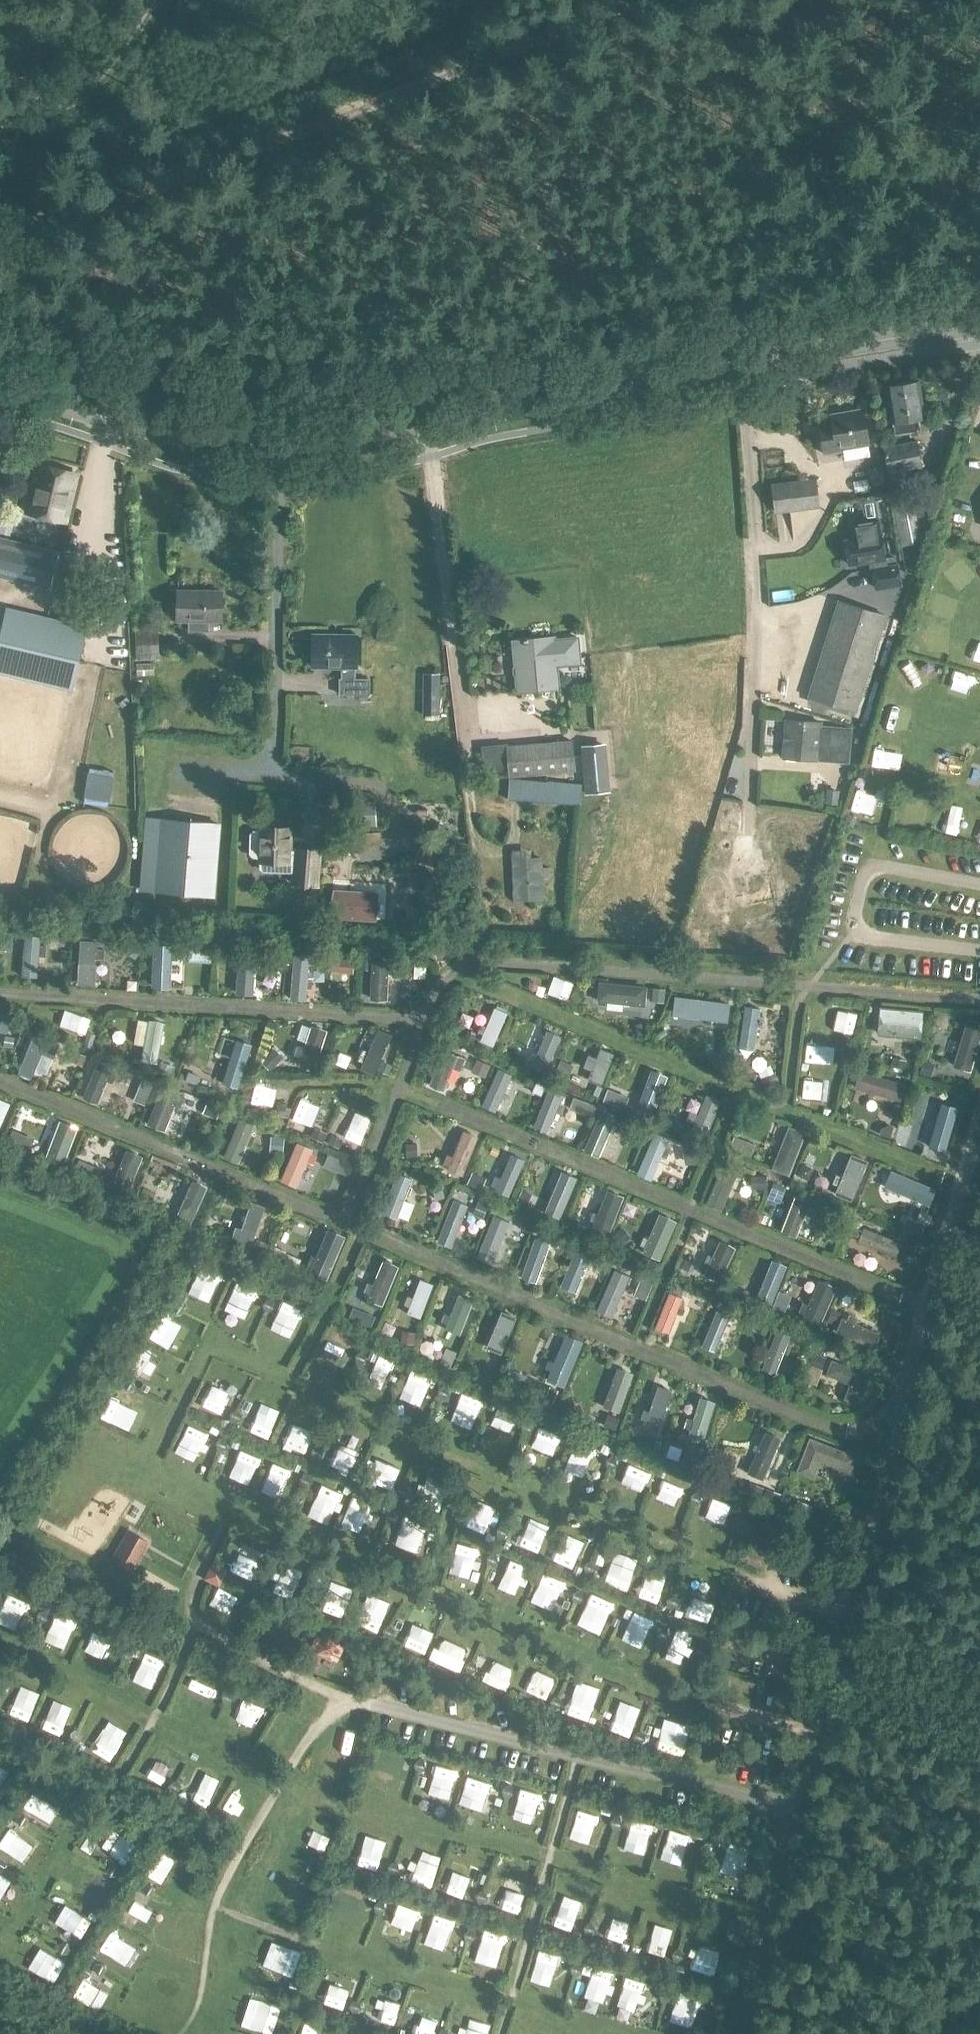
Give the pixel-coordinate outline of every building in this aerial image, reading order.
[(887,386),(895,434),(918,430),(918,426),(924,425),(917,381),(887,386)] [(25,415),(27,407),(6,403),(5,411),(25,415)] [(820,424),(825,454),(844,451),(844,448),(868,444),(863,410),(832,415),(833,422),(820,424)] [(888,474),(922,468),(917,440),(883,447),(888,474)] [(27,511),(66,521),(77,475),(39,465),(27,511)] [(777,511),(819,506),(816,480),(774,485),(777,511)] [(932,516),(920,519),(915,497),(892,501),(901,545),(924,540),(923,537),(928,536),(932,516)] [(818,518),(816,507),(772,514),(774,525),(818,518)] [(847,546),(844,549),(846,557),(849,559),(850,565),(873,561),(877,589),(901,585),(897,565),(887,567),(880,525),(879,518),(851,522),(853,539),(846,540),(847,546)] [(60,552),(60,551),(0,536),(0,577),(51,590),(60,552)] [(178,591),(178,621),(189,621),(189,631),(209,632),(209,622),(222,622),(222,591),(178,591)] [(839,601),(809,697),(855,711),(885,616),(839,601)] [(7,609),(0,637),(0,639),(79,658),(86,629),(7,609)] [(135,628),(136,656),(136,660),(160,659),(158,627),(135,628)] [(303,638),(303,656),(312,656),(312,667),(341,667),(341,678),(339,678),(339,695),(370,695),(370,679),(356,679),(356,667),(357,667),(357,634),(313,634),(313,638),(303,638)] [(554,637),(513,640),(517,692),(558,688),(556,667),(581,665),(579,637),(554,639),(554,637)] [(423,706),(423,716),(440,716),(440,706),(423,706)] [(785,718),(782,758),(829,762),(830,753),(851,754),(853,727),(832,726),(823,725),(823,721),(785,718)] [(510,776),(576,770),(573,739),(507,746),(510,776)] [(586,792),(610,790),(606,742),(582,744),(586,792)] [(87,752),(89,797),(115,796),(113,752),(87,752)] [(480,757),(481,779),(503,778),(502,756),(480,757)] [(581,784),(510,779),(508,800),(579,805),(581,784)] [(827,789),(825,803),(838,805),(840,791),(827,789)] [(164,824),(158,892),(218,897),(225,826),(165,820),(164,824)] [(158,892),(164,824),(149,823),(143,890),(158,892)] [(250,834),(250,854),(253,858),(257,858),(256,863),(259,864),(259,868),(263,871),(283,872),(287,868),(287,865),(291,866),(293,847),(295,827),(259,824),(258,830),(253,830),(250,834)] [(291,866),(290,886),(320,888),(323,849),(293,847),(291,866)] [(335,859),(337,857),(337,848),(324,848),(324,850),(324,859),(335,859)] [(543,867),(542,857),(530,857),(530,849),(512,850),(514,901),(544,900),(543,878),(550,877),(550,867),(543,867)] [(334,889),(332,919),(376,921),(378,892),(334,889)] [(25,936),(23,977),(38,978),(39,956),(46,957),(47,946),(40,945),(40,937),(25,936)] [(98,943),(82,942),(78,985),(96,987),(97,960),(105,961),(105,951),(97,951),(98,943)] [(151,986),(169,987),(170,960),(176,960),(176,950),(171,950),(171,944),(153,944),(151,986)] [(200,962),(212,963),(213,950),(200,949),(200,962)] [(286,968),(286,958),(277,957),(277,967),(286,968)] [(332,959),(331,972),(353,974),(354,962),(354,960),(332,959)] [(427,967),(415,966),(414,978),(426,979),(427,967)] [(318,1009),(324,972),(307,969),(300,1006),(318,1009)] [(554,975),(547,994),(567,1001),(574,982),(554,975)] [(585,1010),(618,1011),(618,999),(586,997),(585,1010)] [(746,1006),(739,1048),(754,1050),(758,1026),(763,1027),(765,1018),(760,1017),(761,1008),(746,1006)] [(480,1040),(493,1045),(507,1013),(495,1007),(487,1026),(482,1023),(478,1031),(483,1033),(480,1040)] [(880,1007),(877,1036),(921,1039),(924,1011),(880,1007)] [(299,1046),(296,1056),(303,1059),(301,1067),(315,1072),(328,1033),(313,1028),(306,1049),(299,1046)] [(363,1065),(361,1070),(375,1077),(393,1036),(379,1030),(369,1051),(364,1049),(358,1062),(363,1065)] [(532,1053),(530,1060),(534,1062),(532,1067),(546,1073),(562,1037),(547,1031),(537,1055),(532,1053)] [(53,1058),(59,1044),(35,1034),(19,1073),(32,1078),(36,1069),(42,1054),(53,1058)] [(160,1061),(159,1034),(135,1034),(136,1061),(160,1061)] [(594,1071),(590,1082),(600,1085),(613,1052),(602,1048),(598,1058),(589,1054),(584,1067),(594,1071)] [(454,1070),(461,1073),(466,1059),(445,1050),(429,1086),(445,1093),(454,1070)] [(84,1064),(87,1057),(75,1052),(72,1059),(84,1064)] [(512,1063),(522,1068),(527,1057),(516,1052),(512,1063)] [(721,1054),(711,1061),(717,1070),(727,1064),(721,1054)] [(773,1069),(775,1056),(761,1055),(759,1067),(773,1069)] [(907,1061),(894,1058),(891,1070),(905,1073),(907,1061)] [(574,1065),(561,1059),(555,1072),(568,1078),(574,1065)] [(82,1096),(97,1103),(107,1080),(111,1082),(115,1074),(111,1072),(113,1067),(98,1060),(82,1096)] [(482,1105),(496,1111),(512,1076),(498,1070),(482,1105)] [(667,1076),(651,1070),(636,1109),(651,1115),(667,1076)] [(52,1088),(56,1074),(41,1071),(37,1084),(52,1088)] [(154,1083),(143,1079),(140,1087),(150,1091),(154,1083)] [(546,1086),(537,1082),(533,1092),(542,1096),(546,1086)] [(148,1126),(166,1133),(176,1107),(182,1110),(187,1098),(180,1095),(181,1093),(164,1086),(148,1126)] [(547,1102),(536,1131),(548,1136),(552,1125),(561,1128),(566,1115),(558,1112),(565,1092),(548,1086),(543,1100),(547,1102)] [(819,1114),(821,1090),(799,1089),(797,1112),(819,1114)] [(695,1125),(693,1129),(708,1136),(723,1102),(708,1096),(699,1115),(691,1112),(687,1122),(695,1125)] [(0,1100),(0,1132),(12,1105),(0,1100)] [(287,1107),(287,1104),(278,1102),(274,1116),(284,1118),(287,1107)] [(585,1114),(594,1118),(599,1107),(589,1103),(585,1114)] [(221,1110),(206,1105),(203,1113),(218,1118),(221,1110)] [(298,1114),(292,1128),(309,1136),(315,1122),(298,1114)] [(614,1129),(610,1128),(613,1121),(601,1116),(587,1150),(599,1155),(607,1134),(611,1136),(614,1129)] [(41,1140),(45,1126),(16,1118),(12,1133),(41,1140)] [(240,1164),(250,1138),(255,1126),(240,1120),(225,1158),(240,1164)] [(480,1137),(464,1131),(453,1159),(443,1155),(438,1167),(464,1177),(480,1137)] [(655,1133),(638,1174),(651,1180),(662,1155),(667,1158),(671,1148),(666,1146),(669,1139),(655,1133)] [(343,1140),(331,1134),(328,1143),(340,1148),(343,1140)] [(284,1151),(285,1137),(271,1136),(270,1150),(284,1151)] [(730,1148),(738,1151),(743,1140),(735,1136),(730,1148)] [(35,1160),(36,1147),(19,1146),(17,1158),(35,1160)] [(304,1187),(313,1162),(318,1150),(305,1146),(291,1182),(304,1187)] [(696,1148),(683,1151),(686,1165),(699,1161),(696,1148)] [(506,1174),(501,1188),(513,1192),(525,1156),(514,1152),(510,1165),(504,1163),(500,1172),(506,1174)] [(840,1185),(831,1182),(827,1192),(853,1203),(870,1162),(853,1155),(840,1185)] [(344,1161),(340,1171),(350,1176),(354,1165),(344,1161)] [(379,1213),(396,1220),(412,1182),(394,1175),(379,1213)] [(562,1175),(555,1191),(550,1189),(546,1198),(542,1197),(537,1207),(546,1211),(543,1217),(558,1223),(576,1181),(562,1175)] [(767,1189),(767,1176),(751,1176),(752,1190),(767,1189)] [(774,1182),(768,1199),(780,1203),(786,1187),(774,1182)] [(152,1201),(156,1193),(144,1188),(140,1196),(152,1201)] [(609,1240),(625,1197),(608,1191),(599,1215),(595,1213),(591,1222),(596,1223),(592,1234),(609,1240)] [(931,1227),(928,1225),(934,1211),(922,1206),(925,1200),(911,1194),(908,1199),(893,1193),(887,1207),(912,1218),(908,1227),(927,1236),(931,1227)] [(805,1214),(811,1216),(814,1209),(808,1207),(810,1202),(795,1197),(782,1231),(796,1236),(803,1218),(805,1214)] [(443,1229),(454,1233),(460,1217),(464,1219),(468,1209),(463,1207),(465,1204),(455,1200),(443,1229)] [(252,1203),(242,1231),(238,1230),(234,1241),(238,1242),(236,1246),(250,1251),(266,1208),(252,1203)] [(677,1222),(658,1214),(642,1253),(661,1261),(677,1222)] [(574,1233),(579,1221),(567,1216),(562,1227),(574,1233)] [(534,1223),(524,1219),(520,1228),(530,1232),(534,1223)] [(491,1221),(482,1245),(494,1249),(499,1236),(503,1238),(506,1229),(502,1228),(503,1225),(491,1221)] [(709,1265),(705,1275),(722,1283),(737,1251),(720,1243),(712,1259),(708,1257),(705,1263),(709,1265)] [(370,1293),(368,1299),(382,1304),(398,1266),(384,1260),(373,1285),(368,1283),(365,1291),(370,1293)] [(407,1313),(419,1318),(431,1284),(418,1280),(412,1297),(408,1296),(405,1304),(409,1306),(407,1313)] [(805,1313),(802,1319),(819,1326),(836,1288),(819,1281),(809,1305),(803,1303),(800,1311),(805,1313)] [(685,1309),(679,1306),(682,1298),(670,1293),(656,1327),(669,1332),(677,1312),(683,1314),(685,1309)] [(448,1324),(446,1329),(460,1335),(474,1300),(459,1295),(451,1316),(445,1314),(442,1321),(448,1324)] [(371,1328),(375,1317),(365,1312),(360,1324),(371,1328)] [(716,1312),(702,1348),(716,1353),(730,1317),(716,1312)] [(842,1318),(836,1333),(873,1348),(879,1334),(856,1324),(858,1319),(850,1315),(847,1320),(842,1318)] [(779,1332),(775,1342),(765,1371),(777,1376),(785,1354),(790,1356),(794,1346),(790,1344),(792,1337),(779,1332)] [(810,1365),(823,1370),(828,1358),(815,1353),(810,1365)] [(376,1384),(381,1363),(364,1359),(359,1380),(376,1384)] [(835,1361),(830,1375),(851,1383),(845,1398),(858,1403),(869,1375),(835,1361)] [(521,1392),(528,1376),(510,1369),(503,1385),(521,1392)] [(647,1420),(645,1427),(656,1431),(670,1391),(659,1386),(650,1411),(645,1409),(641,1417),(647,1420)] [(550,1387),(542,1406),(550,1410),(559,1390),(550,1387)] [(701,1399),(692,1430),(689,1439),(705,1444),(717,1404),(701,1399)] [(453,1401),(449,1412),(469,1419),(473,1408),(453,1401)] [(102,1410),(95,1427),(117,1437),(125,1419),(102,1410)] [(473,1440),(495,1446),(502,1419),(480,1413),(473,1440)] [(243,1430),(239,1441),(258,1448),(262,1437),(243,1430)] [(764,1432),(747,1474),(765,1481),(782,1440),(764,1432)] [(178,1433),(175,1445),(198,1452),(202,1441),(178,1433)] [(530,1434),(522,1454),(538,1461),(547,1441),(530,1434)] [(797,1471),(811,1476),(819,1457),(849,1469),(855,1454),(811,1437),(797,1471)] [(580,1466),(584,1455),(563,1448),(559,1459),(580,1466)] [(242,1486),(250,1465),(230,1457),(222,1478),(242,1486)] [(691,1458),(687,1468),(700,1473),(703,1463),(691,1458)] [(318,1477),(341,1483),(344,1472),(321,1465),(318,1477)] [(629,1498),(637,1479),(615,1470),(608,1489),(629,1498)] [(360,1494),(380,1498),(382,1483),(363,1479),(360,1494)] [(645,1487),(641,1508),(664,1513),(669,1491),(645,1487)] [(313,1489),(302,1509),(322,1520),(333,1500),(313,1489)] [(813,1505),(798,1500),(794,1511),(809,1517),(813,1505)] [(693,1527),(719,1533),(725,1509),(700,1503),(693,1527)] [(347,1504),(338,1525),(356,1533),(365,1511),(347,1504)] [(475,1540),(481,1518),(459,1512),(453,1533),(475,1540)] [(130,1530),(112,1559),(129,1570),(147,1540),(130,1530)] [(513,1542),(509,1553),(526,1561),(531,1550),(513,1542)] [(547,1544),(538,1565),(559,1573),(568,1552),(547,1544)] [(454,1582),(463,1550),(446,1546),(438,1577),(454,1582)] [(495,1563),(487,1581),(509,1590),(517,1573),(495,1563)] [(225,1570),(215,1565),(209,1578),(219,1583),(225,1570)] [(525,1577),(518,1597),(540,1605),(547,1585),(525,1577)] [(621,1601),(640,1610),(650,1590),(631,1580),(621,1601)] [(261,1587),(259,1598),(281,1602),(283,1590),(261,1587)] [(596,1619),(600,1608),(578,1599),(574,1611),(596,1619)] [(325,1620),(328,1610),(304,1605),(302,1615),(325,1620)] [(674,1629),(699,1628),(698,1609),(673,1610),(674,1629)] [(634,1645),(643,1626),(615,1613),(606,1632),(634,1645)] [(404,1622),(389,1650),(403,1657),(417,1629),(404,1622)] [(367,1644),(355,1623),(342,1631),(355,1651),(367,1644)] [(74,1646),(96,1652),(99,1640),(77,1634),(74,1646)] [(338,1662),(345,1647),(317,1634),(310,1650),(316,1652),(315,1653),(332,1661),(333,1660),(338,1662)] [(681,1666),(687,1643),(658,1636),(652,1659),(681,1666)] [(421,1664),(441,1671),(447,1650),(428,1644),(421,1664)] [(713,1646),(711,1656),(731,1662),(734,1652),(713,1646)] [(775,1647),(773,1656),(792,1662),(795,1654),(775,1647)] [(144,1684),(151,1664),(128,1655),(120,1675),(144,1684)] [(468,1687),(488,1694),(497,1673),(476,1665),(468,1687)] [(172,1695),(190,1704),(200,1684),(181,1675),(172,1695)] [(531,1697),(521,1691),(516,1699),(527,1705),(531,1697)] [(576,1724),(580,1712),(559,1703),(554,1715),(576,1724)] [(591,1715),(586,1735),(612,1743),(618,1723),(591,1715)] [(641,1732),(637,1756),(669,1761),(673,1737),(641,1732)] [(406,1791),(430,1797),(436,1772),(412,1766),(406,1791)] [(38,1776),(33,1784),(41,1790),(47,1781),(38,1776)] [(446,1800),(470,1805),(476,1783),(451,1777),(446,1800)] [(18,1821),(28,1795),(16,1790),(6,1816),(18,1821)] [(524,1809),(527,1796),(502,1790),(499,1803),(524,1809)] [(188,1814),(192,1804),(172,1795),(168,1805),(188,1814)] [(724,1847),(727,1837),(717,1834),(714,1844),(724,1847)] [(715,1847),(710,1868),(726,1873),(732,1852),(715,1847)] [(324,1860),(312,1856),(307,1869),(319,1874),(324,1860)] [(0,1857),(0,1869),(3,1871),(8,1863),(0,1857)] [(198,1860),(188,1864),(192,1874),(201,1871),(198,1860)] [(117,1922),(125,1903),(115,1899),(107,1918),(117,1922)] [(584,1934),(574,1931),(571,1939),(581,1943),(584,1934)] [(291,1980),(288,1989),(296,1992),(300,1983),(291,1980)]
